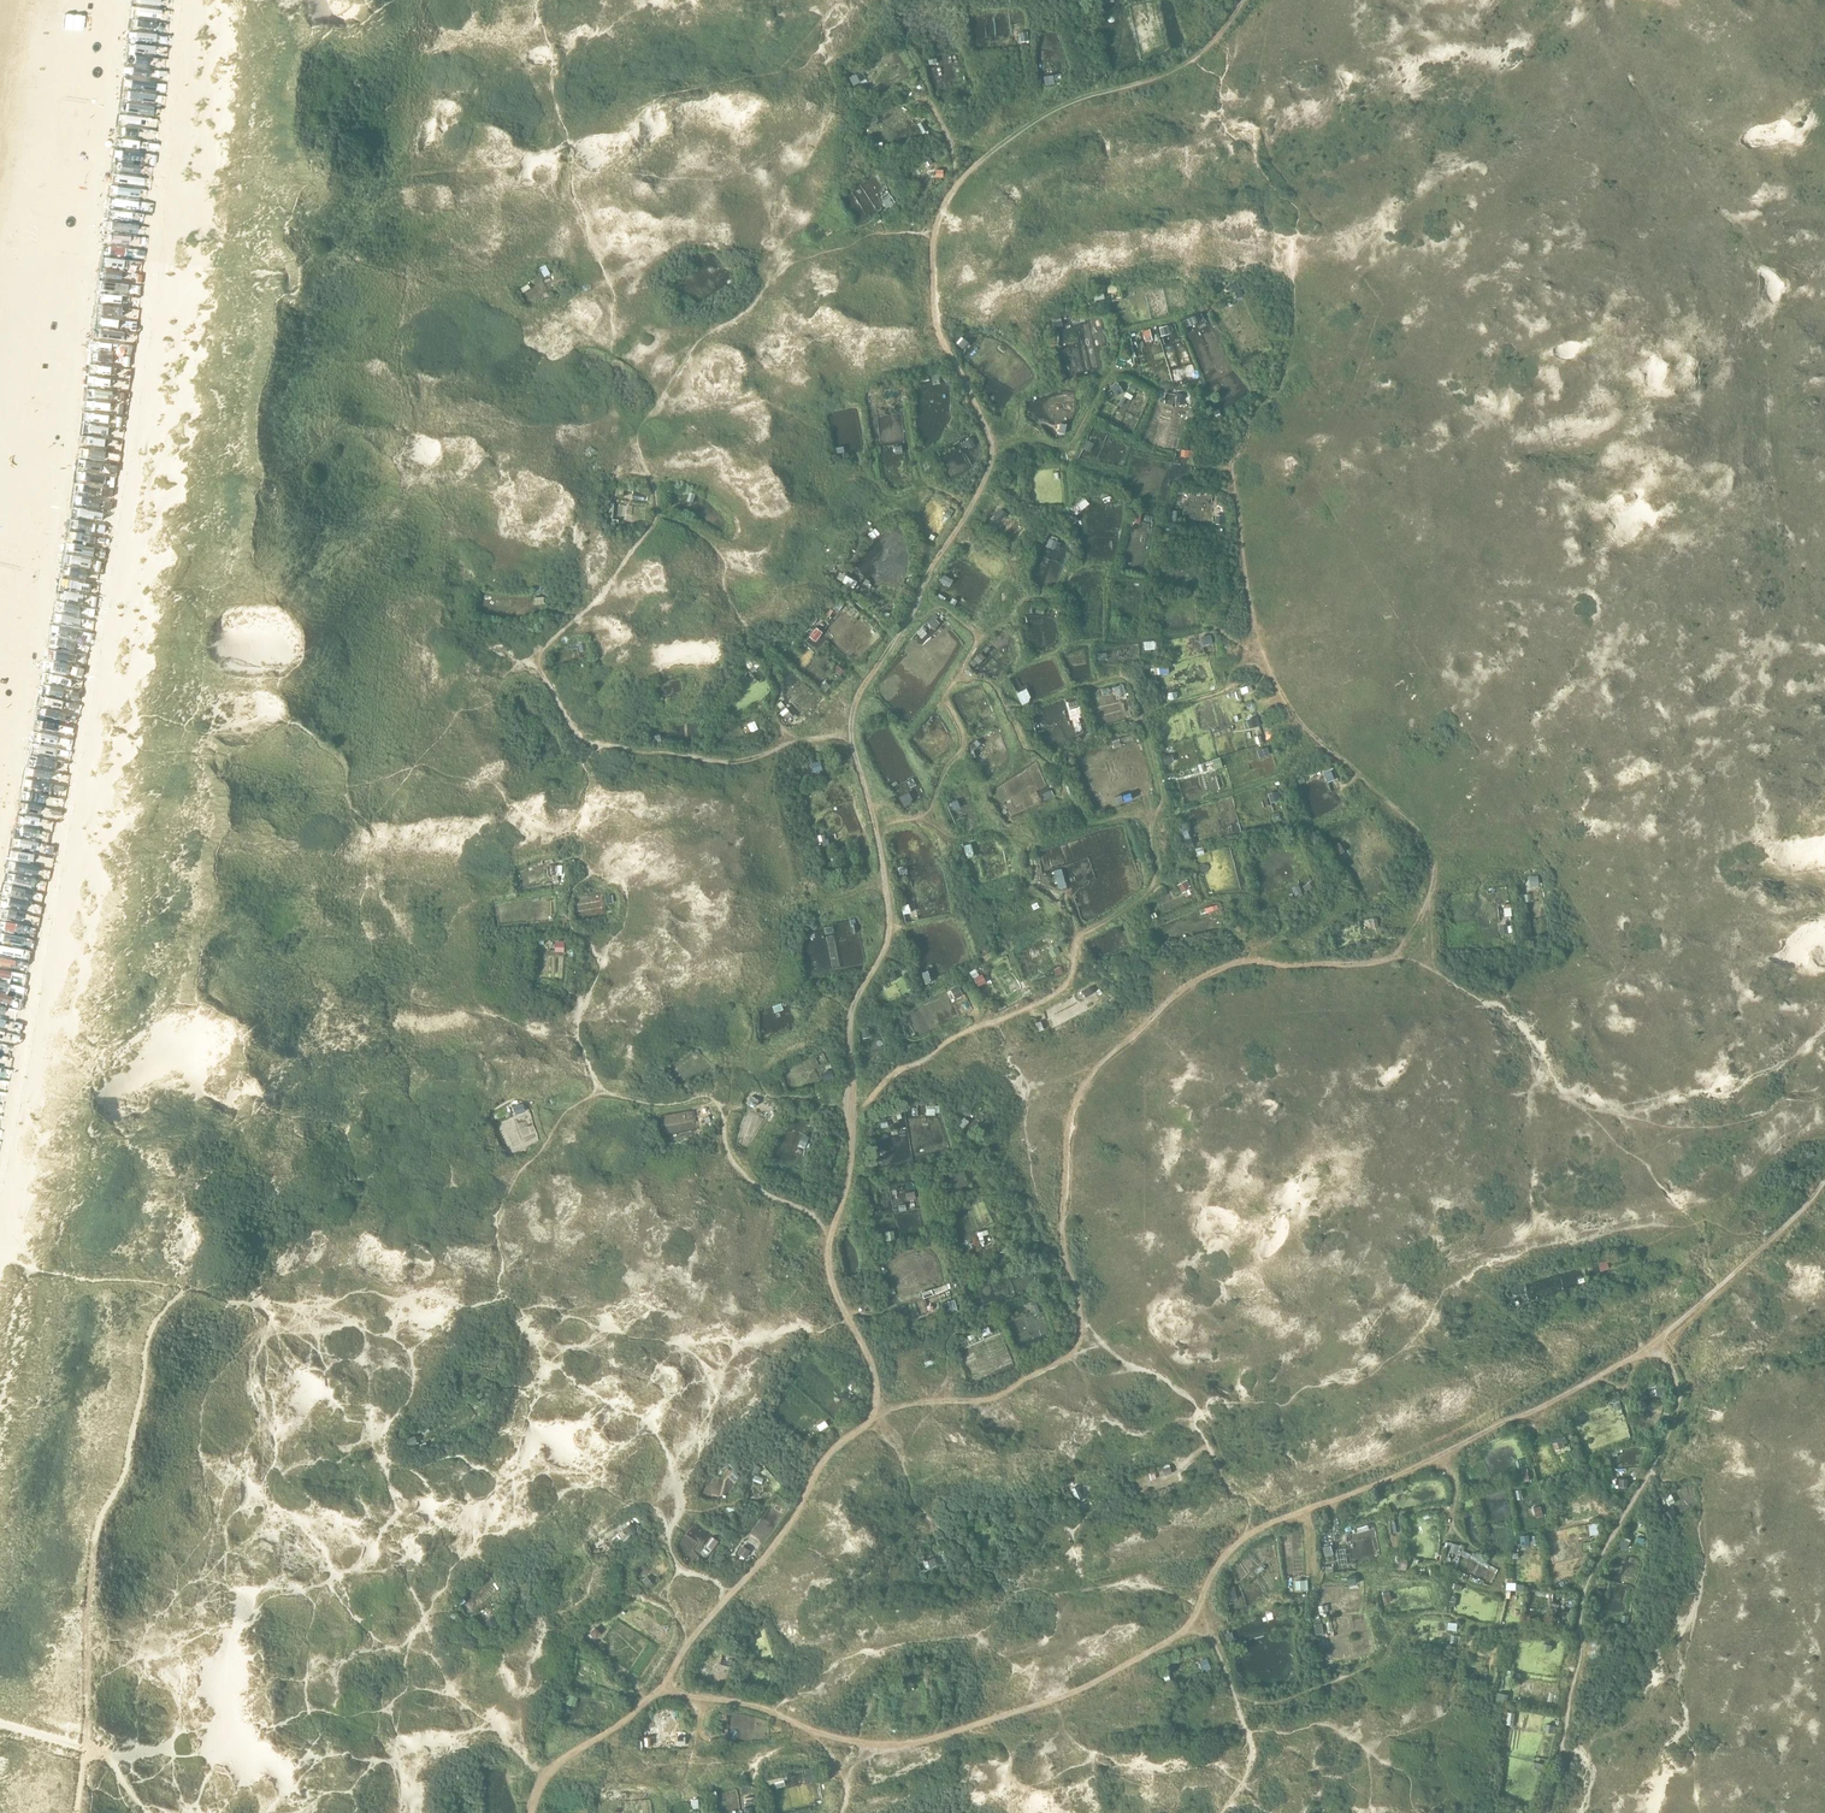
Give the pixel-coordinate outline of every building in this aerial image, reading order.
[(1026,32),(1018,33),(1019,42),(1028,41),(1026,32)] [(855,75),(849,79),(852,86),(859,82),(855,75)] [(1052,76),(1044,78),(1045,86),(1054,84),(1052,76)] [(875,116),(865,120),(867,125),(877,121),(875,116)] [(927,131),(923,124),(918,127),(921,134),(927,131)] [(887,197),(881,201),(885,208),(891,205),(887,197)] [(1236,283),(1230,285),(1233,292),(1239,289),(1236,283)] [(1101,286),(1092,288),(1095,301),(1103,300),(1101,286)] [(1239,290),(1233,293),(1236,299),(1242,297),(1239,290)] [(1193,317),(1183,321),(1185,328),(1196,323),(1193,317)] [(1166,326),(1159,328),(1161,336),(1168,335),(1166,326)] [(1148,330),(1141,332),(1144,342),(1151,340),(1148,330)] [(968,343),(961,337),(956,343),(963,349),(968,343)] [(1118,385),(1111,389),(1115,395),(1121,390),(1118,385)] [(891,390),(883,393),(884,400),(893,397),(891,390)] [(1177,394),(1175,401),(1183,402),(1185,395),(1177,394)] [(1038,406),(1030,404),(1027,414),(1035,416),(1038,406)] [(838,420),(836,413),(828,415),(830,422),(838,420)] [(970,438),(964,442),(966,447),(973,443),(970,438)] [(1086,443),(1083,449),(1089,452),(1092,445),(1086,443)] [(647,493),(633,491),(632,499),(646,501),(647,493)] [(949,508),(944,517),(949,519),(953,511),(949,508)] [(1000,509),(995,515),(1001,520),(1006,514),(1000,509)] [(1133,513),(1131,522),(1139,524),(1141,515),(1133,513)] [(943,576),(939,583),(947,587),(951,581),(943,576)] [(529,597),(529,608),(543,609),(544,598),(529,597)] [(821,619),(816,626),(822,630),(827,623),(821,619)] [(935,620),(929,626),(933,630),(939,624),(935,620)] [(814,628),(808,636),(814,641),(821,633),(814,628)] [(1210,636),(1203,637),(1204,645),(1211,643),(1210,636)] [(584,642),(577,644),(579,652),(586,651),(584,642)] [(1153,642),(1143,643),(1144,651),(1154,650),(1153,642)] [(978,654),(973,659),(976,663),(982,658),(978,654)] [(838,667),(834,671),(839,676),(843,672),(838,667)] [(825,683),(820,688),(824,693),(830,687),(825,683)] [(1249,686),(1239,689),(1240,691),(1241,695),(1248,693),(1251,692),(1249,686)] [(1016,694),(1022,706),(1028,703),(1030,698),(1025,689),(1016,694)] [(1076,700),(1068,703),(1070,709),(1078,707),(1076,700)] [(1254,718),(1247,720),(1249,728),(1256,726),(1254,718)] [(1264,748),(1257,751),(1259,758),(1266,756),(1264,748)] [(1169,755),(1162,757),(1164,764),(1171,762),(1169,755)] [(1219,758),(1212,760),(1214,769),(1222,767),(1219,758)] [(819,761),(810,763),(812,770),(821,767),(819,761)] [(1331,770),(1324,773),(1327,783),(1334,780),(1331,770)] [(1049,791),(1042,794),(1045,800),(1052,797),(1049,791)] [(1275,793),(1268,794),(1270,803),(1277,801),(1275,793)] [(906,794),(899,798),(904,808),(911,804),(906,794)] [(1120,795),(1113,797),(1116,804),(1123,802),(1120,795)] [(956,801),(950,804),(953,811),(959,808),(956,801)] [(1190,838),(1184,840),(1186,847),(1193,845),(1190,838)] [(970,845),(963,846),(965,853),(972,852),(970,845)] [(1341,846),(1335,849),(1339,855),(1344,852),(1341,846)] [(1202,848),(1195,849),(1197,856),(1204,855),(1202,848)] [(1064,883),(1063,875),(1062,869),(1054,871),(1056,877),(1057,884),(1058,889),(1065,887),(1064,883)] [(1179,881),(1183,888),(1190,885),(1186,878),(1179,881)] [(1538,878),(1529,879),(1530,886),(1539,884),(1538,878)] [(1299,886),(1293,890),(1296,896),(1302,893),(1299,887),(1299,886)] [(901,905),(903,914),(912,912),(910,903),(901,905)] [(1377,919),(1370,921),(1373,929),(1379,927),(1377,919)] [(850,925),(852,934),(858,932),(857,924),(850,925)] [(555,942),(554,951),(563,952),(564,942),(555,942)] [(1056,948),(1048,952),(1051,958),(1059,953),(1056,948)] [(1055,976),(1063,973),(1061,967),(1053,971),(1055,976)] [(885,974),(887,978),(889,983),(896,979),(892,971),(885,974)] [(927,971),(921,973),(925,985),(929,983),(928,981),(930,980),(927,971)] [(981,975),(973,979),(976,986),(985,982),(981,975)] [(956,986),(949,990),(955,999),(962,995),(956,986)] [(1089,987),(1083,990),(1087,997),(1092,993),(1089,987)] [(788,1007),(788,1006),(786,1002),(772,1006),(773,1012),(783,1009),(786,1009),(786,1007),(788,1007)] [(1036,1024),(1040,1031),(1046,1028),(1042,1021),(1036,1024)] [(829,1071),(822,1073),(825,1080),(832,1077),(829,1071)] [(751,1096),(748,1104),(757,1107),(759,1099),(751,1096)] [(522,1105),(513,1107),(515,1115),(524,1112),(522,1105)] [(926,1116),(935,1116),(935,1115),(939,1115),(939,1106),(926,1106),(926,1116)] [(956,1121),(959,1124),(958,1125),(962,1129),(968,1122),(964,1118),(961,1116),(956,1121)] [(702,1122),(704,1129),(714,1126),(712,1119),(702,1122)] [(804,1136),(799,1146),(804,1148),(809,1138),(804,1136)] [(913,1192),(906,1194),(908,1200),(915,1199),(913,1192)] [(894,1240),(892,1233),(885,1234),(887,1241),(894,1240)] [(1607,1262),(1598,1264),(1600,1271),(1609,1268),(1607,1262)] [(931,1290),(921,1293),(923,1299),(932,1295),(931,1290)] [(954,1300),(940,1305),(943,1314),(956,1309),(954,1300)] [(981,1330),(983,1335),(991,1332),(990,1327),(981,1330)] [(412,1437),(405,1439),(407,1446),(414,1444),(412,1437)] [(1562,1440),(1553,1444),(1556,1451),(1565,1447),(1562,1440)] [(755,1466),(752,1472),(757,1475),(760,1468),(755,1466)] [(1169,1466),(1161,1468),(1163,1475),(1171,1473),(1169,1466)] [(734,1472),(729,1477),(734,1481),(739,1476),(734,1472)] [(1076,1486),(1070,1489),(1075,1500),(1081,1497),(1076,1486)] [(1395,1489),(1397,1495),(1406,1493),(1403,1486),(1395,1489)] [(1541,1507),(1534,1509),(1535,1516),(1542,1514),(1541,1507)] [(1671,1509),(1664,1513),(1668,1521),(1675,1517),(1671,1509)] [(630,1525),(624,1529),(629,1535),(635,1531),(630,1525)] [(1528,1536),(1520,1537),(1521,1546),(1529,1545),(1528,1536)] [(1622,1539),(1619,1546),(1625,1549),(1629,1543),(1622,1539)] [(1451,1543),(1449,1552),(1456,1554),(1458,1545),(1451,1543)] [(1331,1546),(1324,1548),(1326,1556),(1333,1554),(1331,1546)] [(742,1547),(738,1554),(745,1559),(750,1552),(742,1547)] [(933,1558),(923,1562),(925,1569),(936,1565),(933,1558)] [(1399,1560),(1398,1569),(1405,1570),(1407,1561),(1399,1560)] [(646,1577),(642,1581),(647,1587),(652,1584),(646,1577)] [(1304,1581),(1296,1581),(1296,1590),(1304,1589),(1304,1581)] [(1231,1590),(1225,1591),(1227,1599),(1233,1598),(1231,1590)] [(1383,1598),(1382,1598),(1383,1603),(1391,1601),(1390,1596),(1389,1592),(1383,1594),(1383,1598)] [(492,1617),(485,1621),(489,1629),(496,1626),(492,1617)] [(1321,1624),(1314,1625),(1316,1635),(1323,1634),(1321,1624)] [(595,1629),(590,1634),(595,1639),(600,1633),(595,1629)] [(1199,1660),(1202,1668),(1210,1666),(1207,1658),(1203,1659),(1199,1660)] [(903,1669),(906,1677),(923,1670),(921,1663),(903,1669)] [(889,1671),(894,1684),(903,1681),(898,1668),(889,1671)] [(566,1694),(564,1701),(566,1702),(575,1706),(578,1699),(566,1694)] [(1499,1694),(1497,1702),(1506,1704),(1508,1696),(1499,1694)] [(1546,1725),(1545,1732),(1554,1734),(1556,1727),(1546,1725)] [(811,1769),(804,1771),(804,1773),(805,1774),(806,1780),(813,1779),(812,1771),(811,1769)] [(489,1770),(480,1771),(481,1779),(490,1779),(489,1770)]
